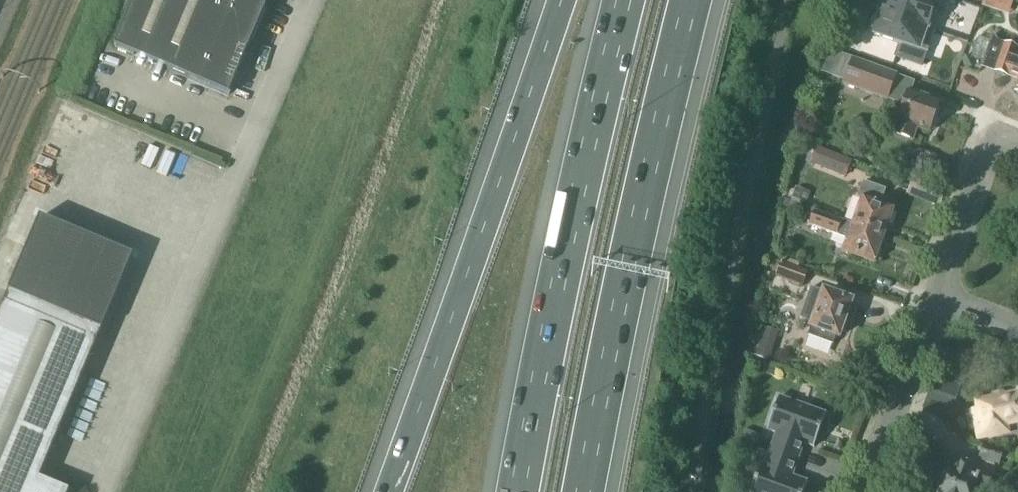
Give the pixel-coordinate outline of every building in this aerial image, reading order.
[(114,51),(229,98),(270,0),(136,0),(114,51)] [(886,1),(929,17),(935,0),(886,0),(886,1)] [(886,1),(874,32),(917,48),(929,17),(886,1)] [(997,41),(994,36),(992,35),(980,68),(1017,81),(1017,49),(997,41)] [(890,76),(831,54),(824,72),(844,79),(842,84),(904,106),(899,121),(898,121),(894,133),(912,140),(916,128),(929,133),(929,130),(932,131),(935,129),(937,122),(934,117),(939,105),(910,95),(914,83),(891,75),(890,76)] [(823,150),(817,167),(845,178),(851,161),(823,150)] [(858,197),(863,199),(853,225),(883,236),(893,210),(880,205),(885,191),(863,183),(858,197)] [(819,200),(809,196),(810,193),(795,188),(790,201),(805,207),(804,209),(814,212),(839,220),(843,208),(819,200)] [(874,263),(875,258),(878,259),(881,255),(881,250),(879,249),(883,236),(853,225),(839,220),(814,212),(808,227),(847,241),(843,252),(874,263)] [(803,287),(808,274),(780,264),(776,277),(803,287)] [(809,337),(833,345),(835,338),(839,340),(851,303),(823,293),(810,288),(800,319),(808,322),(806,328),(811,330),(809,337)] [(8,293),(0,312),(0,491),(68,491),(38,479),(100,332),(8,293)] [(764,328),(756,357),(769,361),(778,333),(764,328)] [(977,431),(981,431),(981,433),(1017,425),(1017,392),(1016,395),(976,403),(978,412),(973,413),(977,431)] [(776,434),(770,451),(797,461),(803,444),(814,448),(825,415),(779,398),(767,431),(776,434)] [(977,461),(999,469),(1004,453),(983,446),(977,461)] [(770,451),(764,468),(760,466),(751,491),(804,491),(807,483),(791,478),(797,461),(770,451)] [(976,486),(988,491),(993,476),(978,471),(979,466),(957,458),(951,476),(944,474),(938,491),(974,491),(976,486)]
